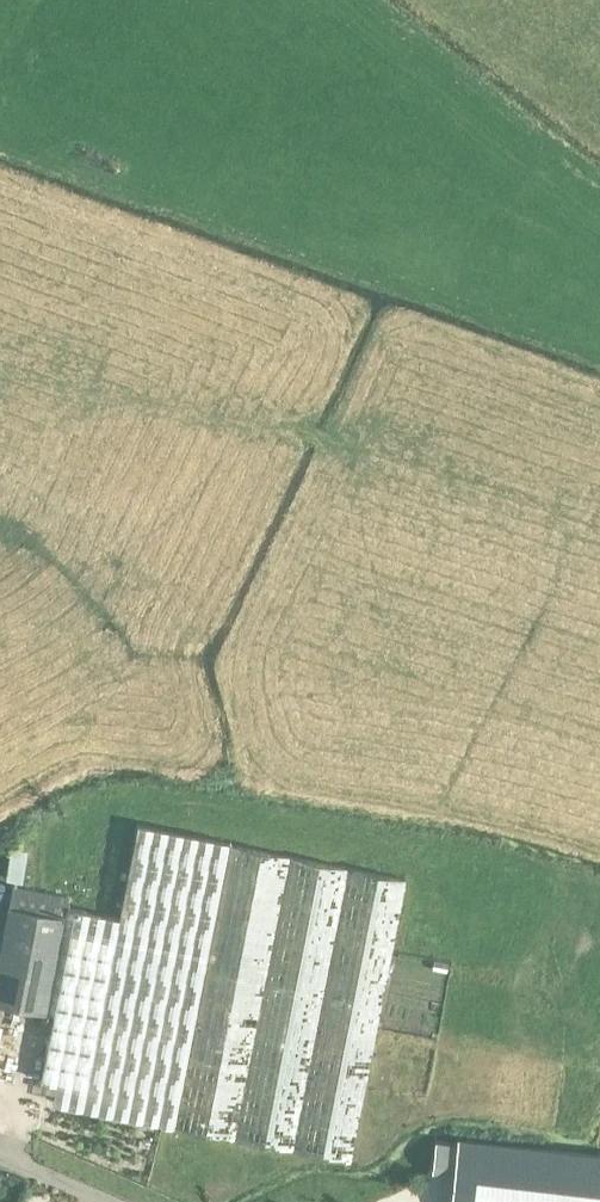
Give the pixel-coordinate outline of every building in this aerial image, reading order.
[(117,915),(65,906),(44,1010),(51,1012),(38,1078),(83,1087),(80,1106),(171,1124),(349,1161),(404,879),(135,822),(117,915)] [(65,906),(67,896),(10,884),(0,937),(0,1002),(44,1011),(44,1010),(65,906)] [(455,1139),(454,1143),(435,1141),(432,1170),(453,1172),(450,1201),(599,1201),(599,1155),(455,1139)]
